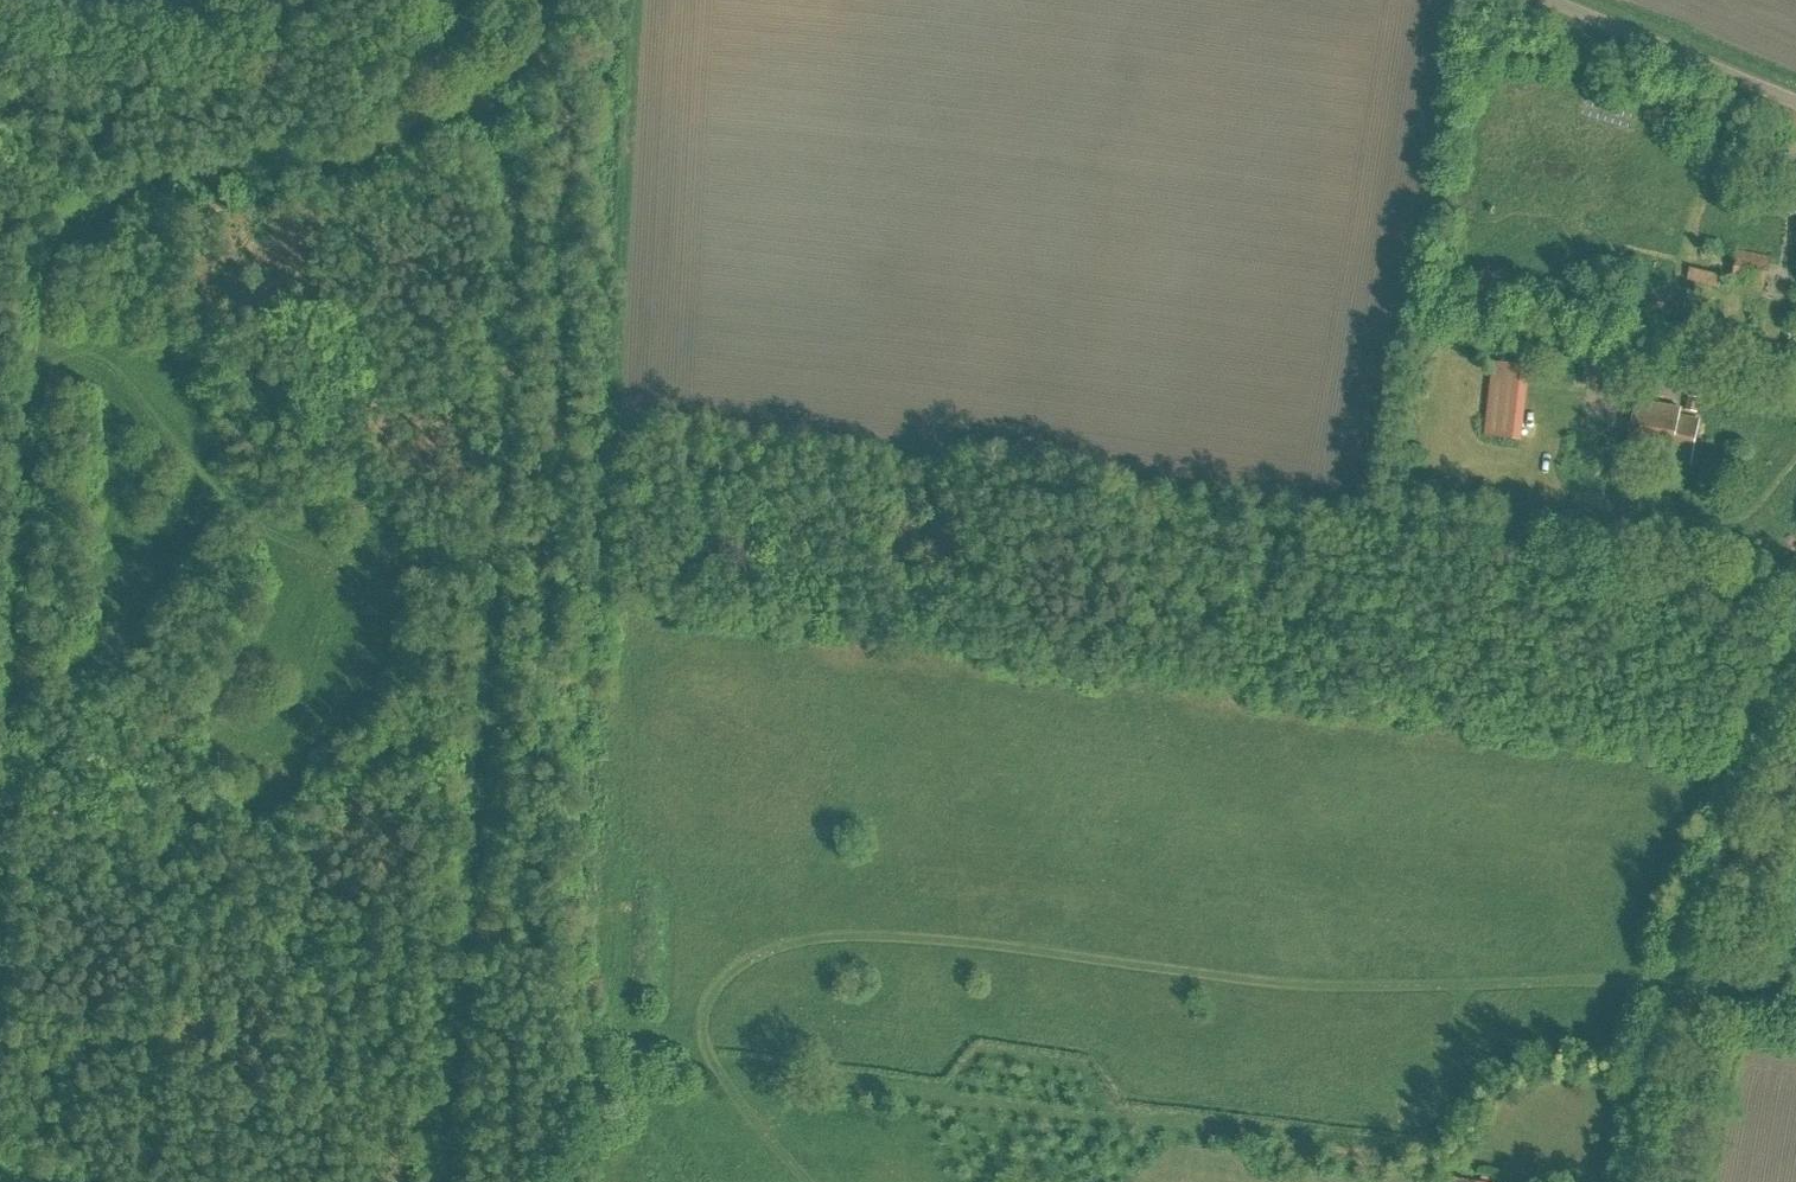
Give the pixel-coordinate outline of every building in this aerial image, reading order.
[(1738,254),(1734,289),(1764,293),(1769,258),(1738,254)] [(1689,266),(1686,279),(1714,286),(1717,273),(1689,266)] [(1520,439),(1530,364),(1492,359),(1482,434),(1520,439)] [(1688,399),(1686,414),(1696,416),(1699,401),(1688,399)] [(1692,468),(1700,423),(1678,419),(1679,413),(1639,406),(1630,454),(1666,460),(1665,464),(1692,468)]
